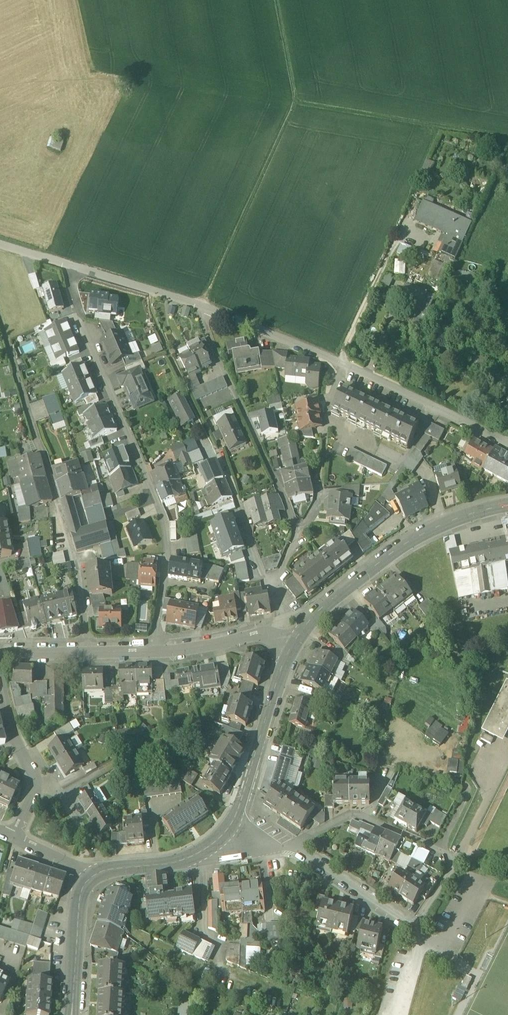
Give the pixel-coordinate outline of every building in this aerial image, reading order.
[(471,224),(423,204),(415,222),(446,236),(448,233),(442,230),(444,225),(466,235),(471,224)] [(466,235),(444,225),(442,230),(448,233),(446,236),(445,238),(462,245),(466,235)] [(445,238),(440,249),(429,276),(445,283),(463,245),(462,245),(445,238)] [(475,287),(475,273),(455,272),(454,286),(475,287)] [(36,275),(28,277),(34,292),(40,290),(36,275)] [(50,315),(64,311),(57,285),(43,290),(50,315)] [(417,316),(409,332),(419,337),(431,313),(428,312),(434,298),(415,289),(413,290),(405,287),(403,292),(405,293),(402,300),(408,303),(403,307),(404,311),(414,314),(417,316)] [(98,313),(98,315),(111,316),(117,317),(119,299),(109,298),(110,296),(91,295),(89,313),(95,313),(98,313)] [(95,313),(95,321),(111,322),(111,316),(98,315),(98,313),(95,313)] [(50,322),(47,323),(47,325),(37,329),(39,335),(44,333),(53,329),(50,322)] [(66,322),(55,327),(55,328),(53,329),(44,333),(51,347),(73,338),(72,337),(72,338),(70,335),(69,332),(70,331),(66,322)] [(113,323),(99,322),(107,340),(118,335),(113,323)] [(107,340),(102,342),(107,354),(127,345),(122,333),(118,335),(107,340)] [(156,336),(150,338),(152,345),(159,342),(156,336)] [(73,338),(51,347),(57,362),(63,359),(68,357),(68,358),(79,354),(76,345),(74,345),(73,342),(72,339),(73,339),(73,338)] [(209,350),(205,339),(199,342),(201,346),(204,353),(210,350),(209,350)] [(247,342),(227,346),(229,357),(233,357),(236,371),(252,368),(253,371),(261,370),(262,370),(260,356),(259,354),(252,355),(251,354),(251,353),(250,353),(249,352),(247,342)] [(127,345),(107,354),(112,366),(122,361),(132,357),(127,345)] [(201,346),(190,352),(191,354),(200,371),(211,366),(204,353),(201,346)] [(272,353),(260,356),(262,370),(261,370),(262,372),(275,370),(272,353)] [(288,355),(272,353),(275,370),(286,371),(287,360),(288,355)] [(139,354),(132,357),(122,361),(125,368),(142,361),(139,354)] [(191,354),(180,359),(189,379),(201,373),(200,371),(191,354)] [(57,362),(50,365),(53,371),(66,366),(63,359),(57,362)] [(81,360),(70,364),(72,371),(74,370),(84,366),(81,360)] [(304,361),(287,360),(286,371),(285,378),(307,380),(306,386),(310,391),(319,389),(321,368),(309,367),(309,365),(303,364),(304,361)] [(142,361),(125,368),(127,374),(139,369),(140,371),(145,369),(142,361)] [(84,366),(74,370),(72,371),(63,375),(70,389),(91,380),(89,376),(88,377),(84,366)] [(127,374),(117,378),(122,388),(124,388),(132,406),(151,397),(140,371),(139,369),(127,374)] [(223,377),(207,384),(212,395),(228,388),(223,377)] [(91,380),(70,389),(76,404),(85,400),(86,400),(86,399),(96,395),(91,385),(92,385),(91,380)] [(197,382),(187,387),(189,392),(191,391),(200,387),(198,382),(197,382)] [(207,384),(191,391),(196,402),(212,395),(207,384)] [(189,400),(183,389),(178,392),(180,397),(181,397),(183,402),(189,400)] [(368,403),(342,390),(332,412),(358,425),(368,403)] [(61,413),(55,395),(42,399),(49,418),(61,414),(61,413)] [(96,395),(86,399),(86,400),(85,400),(87,407),(90,406),(99,402),(96,395)] [(183,402),(181,397),(180,397),(170,403),(181,424),(186,422),(188,425),(193,422),(183,402)] [(280,397),(267,400),(269,407),(282,404),(280,397)] [(306,399),(294,401),(296,407),(307,404),(306,399)] [(307,404),(296,407),(299,420),(319,415),(321,415),(319,406),(317,404),(312,405),(311,403),(307,404)] [(393,416),(368,403),(358,425),(383,437),(393,416)] [(282,404),(269,407),(270,413),(283,410),(282,404)] [(87,407),(77,411),(79,417),(84,415),(92,412),(90,406),(87,407)] [(92,412),(84,415),(89,428),(111,419),(106,406),(92,412)] [(263,436),(278,432),(273,413),(257,417),(263,436)] [(61,414),(49,418),(53,426),(64,422),(61,414)] [(299,420),(297,420),(300,433),(312,430),(316,430),(315,428),(320,426),(321,424),(319,415),(299,420)] [(418,428),(393,416),(383,437),(408,449),(418,428)] [(234,417),(218,424),(222,434),(238,427),(234,417)] [(111,419),(89,428),(95,441),(101,438),(117,432),(111,419)] [(432,425),(425,435),(431,438),(439,442),(445,432),(432,425)] [(238,427),(222,434),(230,452),(246,445),(238,427)] [(312,430),(300,433),(301,438),(314,440),(312,430)] [(292,433),(287,434),(289,447),(295,446),(292,433)] [(287,434),(277,437),(279,449),(282,448),(289,447),(287,434)] [(425,435),(418,445),(424,449),(431,438),(425,435)] [(101,438),(95,441),(88,444),(91,450),(104,444),(101,438)] [(194,439),(183,444),(187,455),(199,450),(194,439)] [(493,452),(474,442),(466,456),(475,462),(472,467),(482,472),(483,470),(489,459),(493,452)] [(183,444),(172,448),(176,459),(180,458),(187,455),(183,444)] [(295,446),(289,447),(294,470),(300,469),(295,446)] [(289,447),(282,448),(285,461),(288,464),(289,468),(291,471),(294,470),(289,447)] [(495,448),(493,452),(489,459),(497,463),(495,466),(507,473),(507,455),(495,448)] [(199,450),(187,455),(190,462),(192,466),(203,461),(199,450)] [(386,467),(351,450),(346,460),(381,477),(386,467)] [(414,450),(401,468),(405,471),(411,475),(423,459),(420,453),(414,450)] [(120,458),(111,462),(111,460),(104,462),(110,477),(131,469),(125,454),(119,456),(120,458)] [(187,455),(180,458),(183,465),(190,462),(187,455)] [(39,458),(17,463),(17,465),(15,466),(16,472),(18,472),(21,484),(45,479),(39,458)] [(103,467),(100,459),(94,461),(96,469),(103,467)] [(489,459),(483,470),(507,484),(507,473),(495,466),(497,463),(489,459)] [(200,469),(207,487),(223,480),(216,462),(200,469)] [(78,463),(64,467),(68,482),(82,477),(78,463)] [(174,466),(152,474),(158,490),(170,486),(180,482),(174,466)] [(64,467),(53,470),(57,485),(68,482),(64,467)] [(300,469),(294,470),(298,484),(310,481),(306,467),(300,469)] [(401,468),(389,485),(392,491),(396,484),(396,483),(405,471),(401,468)] [(131,469),(110,477),(116,493),(123,490),(138,484),(132,469),(131,469)] [(291,471),(282,473),(286,487),(298,484),(294,470),(291,471)] [(456,470),(436,476),(441,494),(461,488),(456,470)] [(68,482),(57,485),(62,502),(70,499),(81,496),(81,494),(84,493),(86,490),(87,490),(87,489),(84,477),(68,482)] [(45,479),(21,484),(26,504),(26,508),(29,507),(52,501),(45,479)] [(207,487),(204,488),(212,506),(232,497),(224,480),(223,480),(207,487)] [(298,484),(286,487),(290,501),(304,497),(313,495),(310,481),(298,484)] [(180,482),(170,486),(175,499),(185,495),(180,482)] [(103,485),(97,487),(100,498),(106,496),(103,485)] [(360,485),(342,486),(341,495),(352,496),(359,497),(360,485)] [(389,485),(380,498),(384,502),(385,501),(388,504),(396,500),(392,491),(389,485)] [(170,486),(158,490),(157,490),(162,504),(175,499),(170,486)] [(419,486),(408,491),(409,493),(396,500),(405,519),(414,516),(428,510),(424,501),(427,500),(426,499),(425,499),(419,486)] [(97,487),(87,489),(87,490),(86,490),(84,493),(81,494),(81,496),(85,510),(86,510),(102,505),(100,498),(97,487)] [(341,495),(330,493),(329,501),(326,500),(325,506),(351,509),(352,496),(341,495)] [(106,496),(100,498),(102,505),(103,510),(113,506),(110,495),(106,496)] [(185,495),(175,499),(177,505),(187,501),(185,495)] [(281,501),(278,495),(273,497),(278,513),(285,511),(281,501)] [(313,495),(304,497),(306,504),(312,503),(312,502),(313,495)] [(273,497),(261,500),(267,525),(268,526),(280,523),(278,513),(273,497)] [(384,502),(380,498),(376,504),(383,510),(384,502)] [(70,499),(62,502),(72,536),(81,533),(70,499)] [(261,500),(248,504),(252,518),(255,528),(267,525),(261,500)] [(248,503),(242,505),(247,520),(252,518),(248,504),(248,503)] [(26,504),(18,505),(20,523),(30,522),(29,507),(26,508),(26,504)] [(234,504),(222,507),(222,508),(210,512),(212,517),(235,509),(234,504)] [(376,504),(352,536),(353,536),(356,542),(356,543),(363,554),(372,546),(368,541),(365,537),(389,516),(387,514),(383,510),(376,504)] [(102,505),(86,510),(91,530),(106,525),(107,525),(103,510),(102,505)] [(351,509),(325,506),(324,512),(328,512),(327,519),(330,519),(347,521),(349,521),(351,509)] [(138,510),(126,515),(129,521),(141,516),(138,510)] [(210,512),(199,516),(201,521),(212,517),(210,512)] [(229,512),(215,517),(217,522),(230,517),(229,512)] [(216,542),(239,534),(233,517),(230,517),(217,522),(210,525),(216,542)] [(347,521),(330,519),(329,526),(346,528),(347,521)] [(147,532),(143,522),(127,529),(132,541),(135,540),(139,548),(153,542),(148,531),(147,532)] [(0,525),(0,558),(11,556),(6,524),(0,525)] [(81,533),(72,536),(77,553),(101,546),(111,543),(110,541),(106,525),(91,530),(81,533)] [(350,533),(340,540),(347,549),(356,543),(356,542),(353,536),(352,536),(350,533)] [(239,534),(216,542),(222,558),(229,556),(242,552),(245,550),(239,534)] [(38,539),(27,541),(30,559),(42,557),(38,539)] [(116,539),(110,541),(111,543),(114,553),(119,552),(116,539)] [(340,540),(320,556),(335,575),(353,561),(345,551),(347,549),(340,540)] [(483,546),(488,568),(507,564),(507,541),(483,546)] [(111,543),(101,546),(104,560),(115,559),(114,553),(111,543)] [(483,546),(449,554),(454,575),(454,576),(457,591),(465,590),(463,574),(471,572),(475,597),(496,593),(488,568),(483,546)] [(119,552),(114,553),(115,559),(116,559),(126,558),(124,550),(119,552)] [(242,552),(229,556),(231,564),(244,559),(242,552)] [(63,553),(54,555),(53,560),(53,561),(54,567),(66,564),(63,553)] [(280,555),(267,559),(271,571),(277,569),(281,559),(280,555)] [(320,556),(293,576),(305,592),(308,595),(335,575),(320,556)] [(267,559),(261,561),(265,572),(271,571),(267,559)] [(29,560),(15,564),(17,572),(31,569),(29,560)] [(190,563),(172,560),(169,578),(187,581),(190,563)] [(140,564),(127,563),(125,580),(139,581),(140,564)] [(157,564),(141,563),(139,587),(155,588),(157,564)] [(204,566),(190,563),(187,581),(201,583),(201,580),(204,566)] [(236,574),(247,572),(246,563),(234,565),(236,574)] [(216,568),(204,566),(201,580),(219,583),(224,571),(216,568)] [(109,567),(89,569),(91,580),(88,580),(89,586),(91,586),(92,597),(112,594),(109,567)] [(249,581),(247,572),(236,574),(237,583),(249,581)] [(305,592),(294,577),(285,584),(296,599),(305,592)] [(412,596),(398,577),(388,585),(402,603),(412,596)] [(402,603),(388,585),(378,592),(393,611),(402,603)] [(263,598),(262,591),(245,593),(248,611),(249,617),(271,613),(268,598),(263,598)] [(393,611),(378,592),(364,603),(376,617),(379,621),(380,621),(393,611)] [(72,593),(60,596),(64,619),(77,617),(72,593)] [(239,593),(232,594),(233,598),(235,611),(242,610),(239,594),(239,593)] [(245,593),(239,594),(242,610),(242,612),(248,611),(245,593)] [(60,596),(50,598),(56,624),(62,622),(61,620),(64,619),(60,596)] [(103,596),(91,597),(92,605),(105,602),(103,596)] [(50,598),(40,600),(41,601),(46,623),(50,623),(50,625),(56,624),(50,598)] [(233,598),(222,600),(219,603),(221,612),(214,614),(216,623),(223,622),(223,623),(228,622),(227,621),(229,621),(229,622),(234,621),(234,620),(237,620),(235,611),(233,598)] [(171,600),(165,599),(163,611),(168,612),(170,603),(171,600)] [(41,601),(23,605),(25,613),(26,616),(25,616),(28,625),(29,625),(29,628),(30,629),(31,628),(32,629),(33,630),(36,629),(36,628),(36,627),(47,624),(46,623),(41,601)] [(428,601),(419,608),(426,618),(437,610),(428,601)] [(181,604),(174,603),(170,603),(168,612),(166,623),(181,626),(185,606),(181,605),(181,604)] [(0,606),(0,632),(5,631),(5,633),(17,631),(13,619),(12,619),(12,617),(11,613),(9,613),(8,605),(0,606)] [(188,605),(188,606),(185,606),(181,626),(195,629),(199,608),(196,608),(196,607),(188,605)] [(105,610),(100,610),(100,619),(102,619),(102,628),(121,628),(121,610),(105,610)] [(365,625),(352,612),(340,624),(356,640),(368,628),(365,625)] [(25,613),(18,615),(23,630),(29,628),(29,625),(28,625),(25,616),(26,616),(25,613)] [(18,615),(12,617),(12,619),(13,619),(17,631),(23,630),(18,615)] [(380,621),(379,621),(376,617),(371,621),(379,630),(380,632),(385,628),(380,621)] [(379,630),(371,621),(365,625),(368,628),(373,634),(379,630)] [(356,640),(340,624),(328,635),(338,646),(344,652),(356,640)] [(344,652),(338,646),(334,652),(344,659),(347,655),(344,652)] [(330,659),(316,652),(309,667),(330,677),(337,662),(330,659)] [(344,659),(334,652),(330,659),(337,662),(341,664),(344,659)] [(258,657),(246,653),(244,659),(256,662),(258,657)] [(244,659),(238,680),(243,681),(254,685),(258,686),(264,665),(256,662),(244,659)] [(228,665),(218,667),(220,679),(230,677),(228,665)] [(217,666),(191,670),(194,686),(200,685),(201,691),(221,688),(220,679),(218,667),(217,666)] [(137,695),(136,667),(120,667),(120,685),(121,685),(121,688),(122,696),(123,696),(137,695)] [(152,667),(136,667),(137,695),(153,695),(153,684),(153,682),(152,667)] [(330,677),(309,667),(301,683),(316,690),(322,693),(327,696),(330,697),(330,696),(337,681),(330,677)] [(33,669),(12,668),(12,685),(15,686),(30,686),(33,686),(33,685),(33,669)] [(63,699),(63,668),(47,668),(47,685),(48,685),(48,699),(63,699)] [(191,670),(177,672),(180,689),(194,686),(191,670)] [(103,690),(102,671),(83,672),(83,690),(103,690)] [(164,681),(153,682),(153,684),(153,695),(165,694),(164,681)] [(243,681),(237,701),(248,704),(254,685),(243,681)] [(483,730),(495,736),(496,735),(501,737),(507,722),(507,685),(505,684),(483,730)] [(15,686),(12,685),(10,685),(9,685),(13,702),(20,701),(19,701),(16,688),(15,686)] [(47,685),(33,685),(33,686),(30,686),(31,698),(31,702),(45,700),(48,699),(48,685),(47,685)] [(121,688),(111,689),(113,703),(124,702),(123,696),(122,696),(121,688)] [(113,703),(111,689),(105,689),(105,703),(113,703)] [(322,693),(316,690),(313,697),(325,700),(327,696),(322,693)] [(325,700),(313,697),(311,703),(324,707),(326,700),(325,700)] [(31,698),(19,701),(20,701),(13,702),(15,710),(32,706),(31,702),(31,698)] [(63,699),(48,699),(45,700),(46,724),(64,723),(63,699)] [(237,701),(232,700),(226,721),(231,722),(242,726),(246,727),(252,706),(248,704),(237,701)] [(311,706),(295,701),(289,725),(304,729),(309,712),(310,708),(311,706)] [(32,706),(15,710),(20,725),(37,722),(33,706),(32,706)] [(242,726),(231,722),(229,729),(240,733),(242,726)] [(436,722),(425,736),(431,741),(442,726),(436,722)] [(74,733),(70,725),(55,734),(59,742),(67,737),(74,733)] [(229,729),(223,727),(218,736),(224,740),(224,739),(237,746),(244,734),(240,733),(229,729)] [(445,740),(437,734),(431,742),(439,747),(445,740)] [(493,739),(483,734),(481,740),(491,745),(493,739)] [(59,742),(49,748),(57,762),(75,751),(82,746),(77,737),(69,741),(67,737),(59,742)] [(237,746),(224,739),(224,740),(210,763),(215,766),(231,775),(245,751),(237,746)] [(295,750),(284,747),(280,759),(292,762),(295,752),(295,750)] [(465,751),(452,750),(451,761),(463,763),(465,751)] [(75,751),(57,762),(66,776),(82,767),(78,760),(80,759),(75,751)] [(292,762),(284,790),(292,795),(294,788),(298,789),(299,785),(295,783),(303,759),(299,758),(300,753),(295,752),(292,762)] [(494,757),(489,754),(484,763),(490,766),(494,757)] [(280,759),(279,759),(272,784),(278,786),(284,790),(292,762),(280,759)] [(451,761),(448,761),(447,773),(457,774),(462,774),(463,763),(451,761)] [(95,769),(92,764),(83,770),(86,775),(95,769)] [(231,775),(215,766),(203,785),(220,795),(223,790),(231,776),(231,775)] [(188,770),(182,780),(191,786),(198,776),(188,770)] [(8,808),(17,788),(7,784),(8,782),(0,778),(0,805),(8,808)] [(180,782),(143,788),(145,799),(182,794),(180,782)] [(349,782),(333,782),(333,797),(333,805),(334,805),(350,805),(349,782)] [(369,782),(349,782),(350,805),(370,805),(369,782)] [(278,786),(272,784),(268,796),(270,798),(278,786)] [(284,790),(278,786),(270,798),(264,805),(281,817),(295,797),(284,790)] [(387,789),(378,804),(383,807),(387,801),(392,792),(387,789)] [(410,803),(392,792),(387,801),(401,810),(402,809),(405,811),(408,804),(409,805),(410,803)] [(84,798),(79,801),(87,814),(101,806),(93,793),(89,795),(84,798)] [(314,810),(295,797),(281,817),(301,830),(308,819),(314,810)] [(333,797),(325,797),(325,809),(334,809),(334,805),(333,805),(333,797)] [(197,799),(163,821),(174,838),(208,816),(197,799)] [(408,804),(405,811),(402,809),(401,810),(395,821),(407,828),(417,809),(409,805),(408,804)] [(101,806),(87,814),(100,835),(110,829),(106,823),(111,820),(102,805),(101,806)] [(324,815),(315,808),(314,810),(308,819),(318,826),(324,823),(324,815)] [(417,809),(407,828),(417,833),(421,825),(427,828),(429,823),(424,820),(427,815),(417,809)] [(147,811),(141,811),(142,819),(143,827),(149,827),(147,811)] [(433,816),(428,813),(427,815),(424,820),(429,823),(440,829),(446,817),(435,811),(433,816)] [(142,819),(125,821),(126,833),(128,844),(128,845),(145,843),(143,827),(142,819)] [(370,826),(360,822),(359,823),(352,820),(349,827),(359,831),(361,829),(367,832),(370,826)] [(367,832),(361,829),(359,831),(357,836),(360,837),(356,847),(376,856),(381,845),(386,833),(376,829),(374,835),(367,832)] [(126,833),(119,833),(119,834),(118,845),(128,844),(126,833)] [(401,839),(386,833),(381,845),(395,851),(401,839)] [(395,851),(381,845),(376,856),(390,862),(395,851)] [(428,854),(417,849),(412,860),(423,865),(428,854)] [(401,854),(395,851),(390,862),(396,865),(401,854)] [(38,867),(17,860),(14,871),(13,875),(10,885),(13,886),(30,891),(38,867)] [(423,865),(412,860),(408,867),(417,872),(419,873),(423,865)] [(50,871),(38,867),(30,891),(30,892),(40,894),(39,897),(41,898),(42,895),(50,871)] [(14,871),(8,869),(7,872),(2,894),(10,897),(13,886),(10,885),(13,875),(14,871)] [(50,871),(42,895),(58,899),(66,876),(50,871)] [(411,880),(400,897),(414,906),(420,897),(425,889),(419,885),(424,877),(419,874),(419,873),(417,872),(411,880)] [(411,880),(401,873),(390,890),(400,897),(411,880)] [(192,892),(175,894),(176,897),(163,898),(163,893),(168,892),(166,875),(146,877),(148,894),(150,894),(151,898),(147,899),(149,921),(166,919),(165,916),(170,915),(170,918),(195,915),(192,892)] [(239,887),(224,889),(223,876),(213,877),(216,902),(217,902),(217,915),(223,914),(242,912),(240,888),(239,888),(239,887)] [(431,880),(425,889),(420,897),(425,901),(437,884),(431,880)] [(262,885),(240,888),(242,912),(242,914),(251,914),(265,912),(262,885)] [(113,893),(109,891),(98,924),(123,932),(124,932),(121,931),(131,902),(127,901),(131,892),(115,886),(113,893)] [(325,898),(318,896),(314,911),(321,912),(323,904),(324,904),(325,898)] [(324,904),(323,904),(321,912),(317,929),(348,936),(349,932),(352,917),(354,911),(324,904)] [(30,936),(30,937),(39,940),(46,913),(38,910),(33,926),(30,936)] [(251,914),(242,914),(242,926),(252,925),(251,914)] [(359,919),(352,917),(349,932),(355,933),(356,931),(359,919)] [(365,920),(359,919),(356,931),(361,933),(363,925),(364,925),(365,920)] [(26,923),(20,922),(18,933),(23,934),(26,923)] [(33,926),(26,923),(23,934),(30,936),(33,926)] [(123,932),(98,924),(90,946),(98,948),(98,946),(109,949),(108,951),(116,953),(123,932)] [(252,925),(242,926),(241,941),(239,967),(247,970),(248,949),(258,949),(258,941),(257,941),(258,932),(253,927),(253,925),(252,925)] [(364,925),(363,925),(361,933),(357,950),(376,955),(377,955),(379,945),(383,930),(364,925)] [(0,927),(0,938),(26,946),(30,936),(23,934),(18,933),(12,931),(0,927)] [(199,942),(184,934),(177,948),(192,956),(199,942)] [(39,940),(30,937),(27,946),(38,949),(41,941),(39,940)] [(241,941),(229,937),(228,954),(227,954),(226,961),(227,961),(227,962),(239,967),(241,941)] [(385,946),(379,945),(377,955),(376,955),(375,957),(382,959),(385,946)] [(116,953),(108,951),(106,957),(117,960),(118,954),(116,953)] [(36,952),(36,961),(50,960),(49,952),(36,952)] [(50,963),(36,962),(35,980),(48,981),(50,963)] [(124,967),(100,965),(98,993),(100,993),(122,994),(124,967)] [(461,1001),(473,978),(467,974),(455,998),(461,1001)] [(0,978),(0,1001),(9,983),(0,978)] [(27,979),(25,1014),(48,1014),(50,981),(48,981),(35,980),(27,979)] [(100,993),(99,1014),(123,1014),(124,994),(122,994),(100,993)] [(178,1014),(184,1014),(185,1011),(188,1012),(190,1001),(181,998),(178,1014)]
